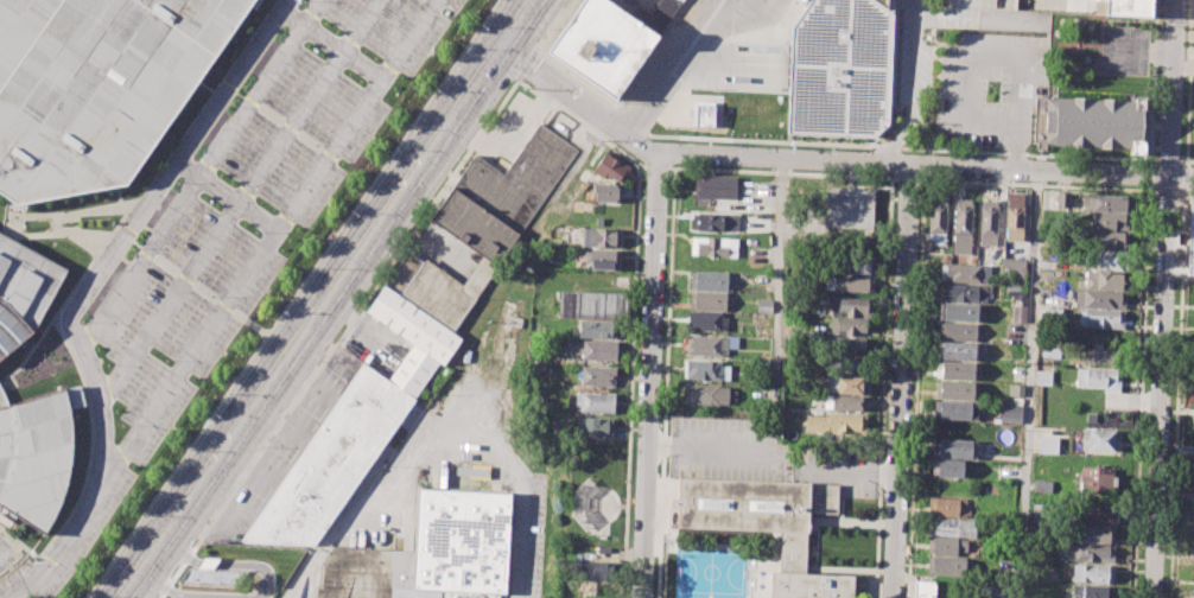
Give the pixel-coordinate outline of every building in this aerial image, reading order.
[(13,209),(0,200),(0,0),(251,0),(121,189),(13,209)] [(614,100),(659,36),(629,15),(608,0),(581,0),(545,51),(614,100)] [(649,14),(636,6),(629,15),(659,36),(681,1),(679,0),(658,0),(649,14)] [(865,137),(865,125),(868,122),(868,110),(864,107),(865,98),(861,95),(861,99),(855,96),(862,85),(862,91),(879,92),(885,83),(886,73),(890,66),(893,12),(877,1),(877,0),(810,0),(792,29),(787,133),(865,137)] [(891,12),(892,0),(874,0),(891,12)] [(942,7),(943,0),(1015,0),(1015,9),(942,7)] [(1104,1),(1104,13),(1151,15),(1152,0),(1095,0),(1104,1)] [(1034,97),(1047,97),(1143,101),(1141,151),(1033,147),(1033,135),(1034,97)] [(714,106),(696,105),(695,126),(713,126),(714,106)] [(455,331),(578,151),(538,123),(503,173),(476,155),(387,285),(455,331)] [(591,170),(605,148),(631,166),(621,183),(604,172),(602,177),(591,170)] [(694,176),(736,177),(735,198),(699,197),(699,190),(694,190),(694,176)] [(591,185),(623,186),(623,193),(616,193),(615,202),(591,201),(591,185)] [(826,185),(874,187),(871,228),(824,225),(826,185)] [(1006,192),(1023,193),(1021,241),(1004,241),(1006,192)] [(1058,192),(1069,193),(1068,208),(1056,208),(1058,192)] [(1086,193),(1126,195),(1125,211),(1086,209),(1086,193)] [(929,198),(946,199),(944,244),(928,243),(929,198)] [(953,198),(973,199),(971,255),(951,254),(953,198)] [(979,201),(997,201),(996,246),(977,244),(979,201)] [(692,212),(739,214),(738,231),(691,229),(692,212)] [(1094,212),(1130,215),(1130,229),(1093,228),(1094,212)] [(582,228),(621,229),(620,248),(580,247),(582,228)] [(1093,231),(1129,233),(1129,249),(1093,248),(1093,231)] [(0,235),(0,356),(29,341),(66,268),(0,235)] [(691,237),(737,238),(736,257),(690,255),(691,237)] [(585,249),(620,250),(618,271),(589,269),(590,262),(584,261),(585,249)] [(1084,250),(1129,252),(1128,271),(1098,269),(1099,263),(1084,263),(1084,250)] [(839,255),(874,256),(872,273),(839,272),(839,255)] [(940,265),(990,265),(990,281),(940,281),(940,265)] [(1006,266),(1024,267),(1023,285),(1005,285),(1006,266)] [(690,272),(731,273),(730,291),(690,288),(690,272)] [(1085,272),(1126,274),(1125,290),(1085,287),(1085,272)] [(832,276),(871,278),(871,291),(832,291),(832,276)] [(940,284),(986,285),(986,301),(939,300),(940,284)] [(241,545),(315,549),(463,342),(385,286),(367,312),(413,346),(388,380),(363,362),(241,545)] [(559,292),(630,294),(629,320),(559,317),(559,292)] [(690,292),(726,293),(725,310),(688,308),(690,292)] [(1075,292),(1125,293),(1125,308),(1074,307),(1075,292)] [(830,297),(871,298),(871,316),(832,314),(832,306),(830,306),(830,297)] [(757,299),(773,300),(771,312),(756,312),(757,299)] [(940,304),(979,305),(978,320),(939,319),(940,304)] [(1011,305),(1025,306),(1025,322),(1011,322),(1011,305)] [(1043,307),(1061,307),(1061,318),(1043,318),(1043,307)] [(1079,310),(1124,311),(1124,330),(1079,327),(1079,310)] [(688,312),(726,313),(725,331),(687,330),(688,312)] [(831,318),(870,318),(869,335),(830,333),(831,318)] [(579,322),(614,323),(614,339),(579,338),(579,322)] [(940,324),(976,324),(974,339),(940,339),(940,324)] [(686,335),(728,337),(726,356),(685,354),(686,335)] [(826,337),(866,338),(866,355),(825,355),(826,337)] [(574,345),(582,345),(583,342),(617,343),(616,362),(583,361),(583,354),(574,354),(574,345)] [(938,343),(978,344),(978,360),(938,358),(938,343)] [(1080,348),(1122,349),(1122,364),(1080,363),(1080,348)] [(830,358),(869,358),(869,374),(828,374),(830,358)] [(685,360),(722,361),(722,367),(729,367),(728,380),(685,378),(685,360)] [(936,362),(978,363),(977,380),(936,378),(936,362)] [(580,367),(615,368),(614,389),(579,388),(580,367)] [(1078,368),(1120,370),(1119,388),(1078,387),(1078,368)] [(1051,371),(1036,371),(1035,385),(1050,386),(1051,371)] [(823,376),(868,377),(866,394),(823,393),(823,376)] [(935,382),(977,383),(976,399),(935,399),(935,382)] [(685,384),(728,386),(728,405),(684,403),(685,384)] [(1008,384),(1023,384),(1022,396),(1008,396),(1008,384)] [(66,387),(69,409),(84,406),(81,385),(66,387)] [(46,533),(63,502),(63,487),(69,476),(73,426),(65,392),(0,406),(0,507),(46,533)] [(576,393),(615,394),(614,413),(574,412),(576,393)] [(823,396),(866,397),(866,412),(823,412),(823,396)] [(935,401),(977,402),(977,420),(934,419),(935,401)] [(1001,403),(1022,405),(1021,424),(999,422),(1001,403)] [(805,414),(866,415),(866,434),(805,433),(805,414)] [(574,418),(611,419),(611,435),(573,434),(574,418)] [(1082,430),(1120,431),(1120,452),(1081,450),(1082,430)] [(1037,437),(1058,438),(1056,456),(1036,454),(1037,437)] [(932,440),(973,440),(973,459),(932,458),(932,440)] [(932,460),(965,460),(964,478),(932,478),(932,460)] [(1080,466),(1114,469),(1113,495),(1079,494),(1080,466)] [(855,573),(854,597),(770,597),(771,573),(780,573),(781,532),(677,528),(678,507),(671,507),(671,498),(678,498),(679,478),(839,484),(838,515),(809,514),(808,572),(855,573)] [(1051,481),(1034,479),(1033,491),(1050,493),(1051,481)] [(393,589),(440,592),(440,597),(500,597),(500,596),(508,596),(514,495),(417,491),(413,552),(335,548),(324,559),(322,589),(316,589),(316,597),(393,597),(393,589)] [(929,497),(966,498),(966,516),(929,515),(929,497)] [(1076,503),(1117,505),(1116,523),(1075,521),(1076,503)] [(929,520),(974,521),(974,536),(929,535),(929,520)] [(1076,524),(1114,526),(1114,543),(1075,541),(1076,524)] [(928,537),(967,539),(966,555),(928,555),(928,537)] [(1065,545),(1113,547),(1113,562),(1065,560),(1065,545)] [(928,558),(965,559),(965,577),(928,577),(928,558)] [(580,561),(616,562),(615,580),(579,579),(580,561)] [(1072,565),(1113,566),(1112,584),(1071,581),(1072,565)] [(188,567),(249,570),(239,585),(178,583),(188,567)] [(935,581),(935,597),(913,597),(914,580),(935,581)] [(1111,587),(1111,597),(1081,597),(1081,594),(1072,594),(1072,585),(1111,587)]
